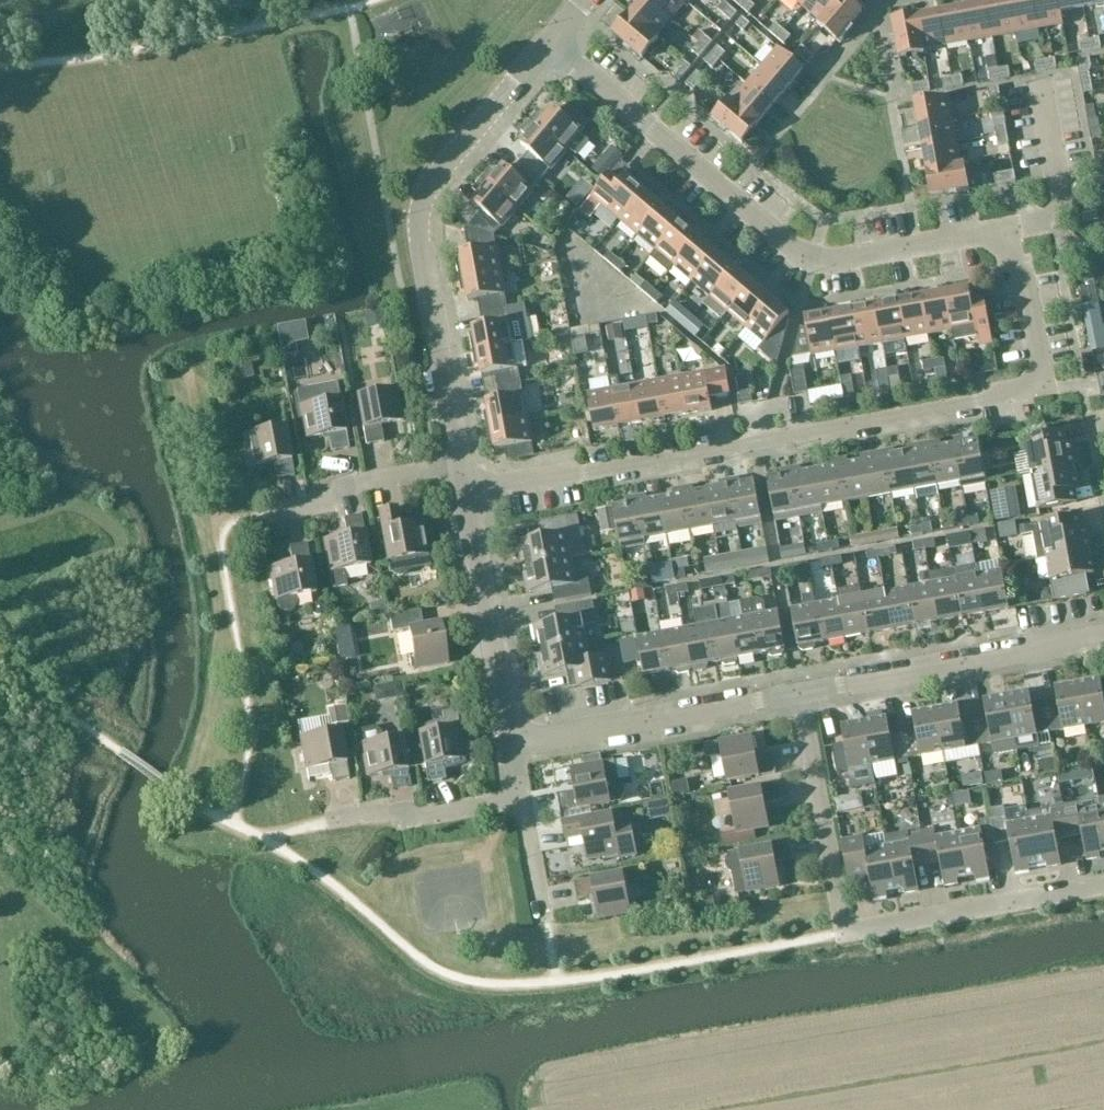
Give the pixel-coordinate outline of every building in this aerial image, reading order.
[(657,38),(672,20),(649,0),(644,0),(631,16),(630,16),(656,38),(657,38)] [(672,20),(687,2),(685,0),(649,0),(672,20)] [(748,0),(742,8),(749,15),(756,7),(748,0)] [(804,8),(811,0),(794,0),(804,8)] [(804,8),(821,23),(822,23),(842,0),(811,0),(804,8)] [(821,23),(818,26),(838,42),(863,12),(849,0),(842,0),(822,23),(821,23)] [(1016,34),(1010,0),(987,4),(993,38),(1016,34)] [(1040,29),(1034,0),(1011,0),(1010,0),(1016,34),(1017,34),(1040,29)] [(1040,29),(1064,25),(1062,13),(1060,0),(1034,0),(1040,29)] [(1084,9),(1082,0),(1060,0),(1062,13),(1084,9)] [(1084,9),(1103,5),(1103,0),(1082,0),(1084,9)] [(993,38),(987,4),(963,9),(970,42),(993,38)] [(730,7),(724,15),(732,22),(738,14),(730,7)] [(963,9),(941,13),(947,46),(970,42),(963,9)] [(924,51),(947,46),(941,13),(918,17),(924,51)] [(613,34),(643,60),(660,40),(657,38),(656,38),(630,16),(631,16),(630,15),(613,34)] [(918,17),(918,16),(893,20),(900,59),(925,55),(924,51),(918,17)] [(744,18),(737,26),(744,33),(751,25),(744,18)] [(770,32),(778,38),(784,31),(776,24),(770,32)] [(784,31),(778,38),(785,45),(792,37),(784,31)] [(705,36),(699,44),(707,50),(714,43),(705,36)] [(1092,40),(1093,51),(1102,49),(1100,39),(1092,40)] [(1082,53),(1093,51),(1092,40),(1080,42),(1082,53)] [(707,50),(699,44),(692,51),(700,58),(707,50)] [(802,46),(795,54),(802,59),(809,52),(802,46)] [(712,55),(720,62),(726,54),(719,48),(712,55)] [(805,70),(779,48),(763,67),(789,89),(805,70)] [(809,65),(816,58),(809,52),(802,59),(809,65)] [(713,69),(720,62),(712,55),(706,63),(713,69)] [(1045,61),(1047,71),(1057,69),(1055,59),(1045,61)] [(684,61),(678,68),(687,74),(692,68),(684,61)] [(1037,73),(1047,71),(1045,61),(1036,63),(1037,73)] [(763,67),(748,85),(774,107),(789,89),(763,67)] [(687,74),(678,68),(673,74),(681,81),(687,74)] [(999,69),(1001,80),(1011,78),(1009,68),(999,69)] [(991,82),(1001,80),(999,69),(989,71),(991,82)] [(698,72),(692,79),(700,85),(706,79),(698,72)] [(1082,83),(1091,81),(1090,73),(1080,75),(1082,83)] [(963,76),(953,78),(954,88),(964,86),(963,76)] [(954,88),(953,78),(942,80),(944,90),(954,88)] [(700,85),(692,79),(687,86),(694,92),(700,85)] [(1094,93),(1091,81),(1082,83),(1084,94),(1094,93)] [(929,82),(921,84),(923,94),(931,93),(929,82)] [(921,84),(913,85),(915,96),(923,94),(921,84)] [(748,85),(733,102),(732,103),(758,125),(759,124),(774,107),(748,85)] [(999,87),(988,89),(990,99),(1001,97),(999,87)] [(953,120),(949,96),(915,102),(920,126),(953,120)] [(760,125),(759,124),(758,125),(732,103),(733,102),(730,100),(713,119),(743,144),(760,125)] [(540,111),(531,122),(567,152),(570,150),(578,157),(590,142),(582,135),(583,134),(583,133),(591,123),(570,105),(561,115),(554,109),(547,117),(540,111)] [(1090,129),(1100,127),(1099,119),(1097,119),(1089,121),(1090,129)] [(957,143),(953,120),(920,126),(924,150),(957,143)] [(530,152),(521,163),(542,180),(551,170),(552,171),(567,152),(531,122),(522,132),(529,138),(522,146),(530,152)] [(997,136),(1008,134),(1006,124),(995,126),(997,136)] [(1102,139),(1100,127),(1090,129),(1092,141),(1102,139)] [(1010,144),(1008,134),(997,136),(999,146),(1010,144)] [(928,172),(962,166),(957,143),(924,150),(928,172)] [(602,206),(620,221),(646,192),(627,176),(632,170),(622,162),(580,211),(590,220),(602,206)] [(492,169),(483,179),(519,210),(534,191),(542,180),(521,163),(513,173),(505,166),(498,174),(492,169)] [(928,172),(927,172),(931,197),(970,190),(966,165),(962,166),(928,172)] [(1015,171),(1005,173),(1007,184),(1017,182),(1015,171)] [(995,175),(996,185),(1007,184),(1005,173),(995,175)] [(481,210),(465,228),(495,236),(502,228),(503,228),(519,210),(483,179),(474,190),(480,196),(473,204),(481,210)] [(573,191),(567,198),(578,207),(584,200),(573,191)] [(646,192),(620,221),(638,237),(664,207),(646,192)] [(1085,224),(1100,221),(1097,205),(1082,208),(1085,224)] [(682,222),(664,207),(638,237),(656,252),(682,222)] [(700,238),(682,222),(656,252),(650,259),(669,274),(675,267),(700,238)] [(458,265),(460,279),(502,271),(498,247),(497,247),(495,236),(465,228),(470,252),(460,254),(462,264),(458,265)] [(675,267),(693,282),(718,253),(700,238),(675,267)] [(604,259),(613,266),(619,259),(610,252),(604,259)] [(718,253),(693,282),(711,298),(736,268),(718,253)] [(619,259),(613,266),(621,273),(627,267),(619,259)] [(711,298),(729,313),(754,284),(736,268),(711,298)] [(478,300),(481,313),(508,308),(506,295),(507,295),(502,271),(460,279),(463,292),(467,291),(469,302),(478,300)] [(1095,279),(1079,282),(1083,300),(1099,297),(1095,279)] [(641,290),(649,297),(655,290),(646,283),(641,290)] [(754,284),(729,313),(747,328),(772,299),(754,284)] [(970,289),(946,293),(953,331),(955,342),(978,338),(978,334),(991,331),(985,296),(972,299),(970,289)] [(655,290),(649,297),(657,304),(663,297),(655,290)] [(946,293),(923,297),(929,335),(953,331),(946,293)] [(906,340),(929,335),(923,297),(899,302),(906,340)] [(790,315),(772,299),(747,328),(764,343),(758,350),(777,366),(790,320),(787,318),(790,315)] [(883,344),(906,340),(899,302),(876,306),(883,344)] [(1095,305),(1084,307),(1088,329),(1100,327),(1095,305)] [(876,306),(853,310),(860,348),(883,344),(876,306)] [(511,321),(508,308),(481,313),(483,326),(473,328),(475,338),(471,339),(474,353),(516,345),(511,321)] [(836,352),(860,348),(853,310),(829,314),(836,352)] [(677,321),(685,328),(691,321),(682,314),(677,321)] [(813,357),(836,352),(829,314),(805,319),(807,328),(801,329),(791,368),(795,396),(809,393),(804,366),(814,364),(813,357)] [(658,315),(647,317),(648,325),(659,323),(658,315)] [(691,321),(685,328),(693,335),(699,328),(691,321)] [(600,325),(589,327),(591,336),(602,334),(600,325)] [(1100,327),(1088,329),(1093,353),(1103,350),(1100,327)] [(676,329),(673,330),(676,344),(688,340),(676,329)] [(718,344),(713,351),(721,358),(727,352),(718,344)] [(492,374),(494,387),(522,382),(519,369),(520,369),(516,345),(474,353),(476,366),(480,365),(482,376),(492,374)] [(934,361),(936,370),(946,368),(945,360),(934,361)] [(925,372),(936,370),(934,361),(923,363),(925,372)] [(887,370),(889,379),(900,377),(898,368),(887,370)] [(706,373),(711,400),(731,396),(727,373),(724,370),(706,373)] [(878,380),(889,379),(887,370),(876,372),(878,380)] [(706,373),(682,377),(689,415),(713,411),(711,400),(706,373)] [(749,376),(735,378),(740,406),(754,403),(749,376)] [(852,376),(841,378),(845,401),(856,399),(852,376)] [(619,428),(642,424),(635,386),(621,388),(619,377),(610,379),(612,390),(619,428)] [(682,377),(659,381),(666,419),(689,415),(682,377)] [(619,428),(612,390),(611,390),(609,378),(590,382),(592,394),(588,394),(595,432),(619,428)] [(642,424),(666,419),(659,381),(635,386),(642,424)] [(524,395),(522,382),(494,387),(497,400),(487,402),(489,412),(485,413),(487,427),(529,419),(525,395),(524,395)] [(337,383),(297,391),(305,439),(329,435),(332,452),(349,449),(337,383)] [(381,426),(404,421),(398,389),(357,396),(366,446),(384,443),(381,426)] [(534,443),(529,419),(487,427),(490,440),(494,440),(496,450),(506,448),(508,461),(535,456),(533,443),(534,443)] [(277,480),(295,477),(286,427),(245,435),(251,467),(274,463),(277,480)] [(1065,432),(1026,440),(1032,475),(1075,467),(1071,444),(1067,445),(1065,432)] [(979,441),(955,445),(962,482),(961,482),(962,488),(987,483),(979,441)] [(962,482),(955,445),(932,450),(939,487),(961,482),(962,482)] [(915,491),(939,487),(932,450),(909,454),(915,491)] [(892,495),(915,491),(909,454),(885,458),(892,495)] [(861,458),(862,462),(869,499),(892,495),(885,458),(876,460),(875,456),(861,458)] [(862,462),(839,467),(845,504),(869,499),(862,462)] [(839,467),(815,471),(822,508),(823,508),(845,504),(839,467)] [(1080,490),(1075,467),(1032,475),(1038,511),(1078,503),(1075,491),(1080,490)] [(824,513),(823,508),(822,508),(815,471),(792,475),(800,517),(824,513)] [(776,522),(800,517),(792,475),(768,480),(776,522)] [(755,482),(731,486),(738,524),(737,524),(738,529),(763,524),(755,482)] [(731,486),(708,491),(715,528),(737,524),(738,524),(731,486)] [(708,491),(685,495),(691,532),(715,528),(708,491)] [(1003,491),(991,493),(996,523),(1009,521),(1003,491)] [(668,536),(691,532),(685,495),(661,499),(668,536)] [(661,499),(638,503),(645,540),(646,540),(668,536),(661,499)] [(647,545),(646,540),(645,540),(638,503),(614,508),(622,550),(647,545)] [(379,513),(388,563),(390,573),(392,573),(395,576),(399,577),(403,576),(406,574),(408,570),(430,566),(422,523),(399,527),(396,510),(379,513)] [(1039,561),(1047,559),(1091,551),(1084,515),(1032,525),(1034,534),(1039,561)] [(344,571),(371,566),(362,516),(344,519),(347,537),(324,541),(333,589),(347,587),(344,571)] [(968,518),(970,526),(980,524),(978,516),(968,518)] [(526,560),(527,567),(572,559),(569,543),(582,540),(578,517),(552,522),(555,536),(519,542),(523,561),(526,560)] [(959,528),(970,526),(968,518),(957,520),(959,528)] [(1016,522),(999,525),(1001,540),(1019,537),(1016,522)] [(932,524),(921,526),(923,535),(933,533),(932,524)] [(1032,525),(1020,527),(1021,537),(1034,534),(1032,525)] [(923,535),(921,526),(911,528),(913,537),(923,535)] [(898,530),(875,534),(877,543),(900,539),(898,530)] [(971,533),(972,541),(983,539),(981,531),(971,533)] [(971,533),(948,537),(951,549),(973,545),(972,541),(971,533)] [(877,543),(875,534),(852,539),(853,547),(877,543)] [(935,539),(924,541),(926,550),(936,548),(935,539)] [(828,543),(830,552),(840,550),(839,541),(828,543)] [(926,550),(924,541),(914,543),(915,552),(926,550)] [(820,554),(830,552),(828,543),(818,545),(820,554)] [(271,565),(272,568),(270,569),(276,601),(277,601),(279,607),(282,611),(286,612),(291,611),(294,608),(296,604),(295,598),(316,594),(307,544),(290,547),(293,565),(285,566),(284,563),(271,565)] [(896,546),(882,549),(883,558),(898,555),(896,546)] [(792,550),(781,552),(783,560),(794,558),(806,556),(804,547),(792,550)] [(955,564),(972,561),(970,547),(952,550),(955,564)] [(883,558),(882,549),(867,552),(869,560),(883,558)] [(1095,574),(1091,551),(1047,559),(1055,601),(1087,595),(1083,576),(1095,574)] [(757,556),(743,559),(745,567),(759,565),(770,563),(768,554),(757,556)] [(842,556),(831,558),(833,567),(843,565),(842,556)] [(833,567),(831,558),(821,560),(822,569),(833,567)] [(575,575),(572,559),(527,567),(529,574),(525,575),(529,594),(564,587),(566,601),(592,596),(588,573),(575,575)] [(731,561),(721,563),(723,571),(733,570),(745,567),(743,559),(731,561)] [(784,567),(786,575),(810,571),(808,562),(784,567)] [(673,563),(650,567),(653,584),(666,582),(676,580),(675,571),(673,563)] [(711,565),(705,566),(707,574),(712,573),(718,572),(723,571),(721,563),(711,565)] [(962,618),(986,613),(979,576),(977,566),(954,570),(962,618)] [(675,571),(676,580),(687,578),(685,569),(675,571)] [(771,569),(747,574),(749,582),(773,578),(771,569)] [(930,574),(932,585),(939,622),(962,618),(954,570),(930,574)] [(1003,572),(979,576),(986,613),(1010,609),(1003,572)] [(724,578),(726,587),(736,585),(734,576),(724,578)] [(646,577),(629,581),(631,592),(648,588),(646,577)] [(702,591),(726,587),(724,578),(700,582),(702,591)] [(677,586),(679,595),(689,593),(688,585),(677,586)] [(932,585),(909,589),(916,626),(939,622),(932,585)] [(668,597),(679,595),(677,586),(667,588),(668,597)] [(837,591),(839,602),(846,639),(869,635),(863,598),(861,587),(837,591)] [(909,589),(886,593),(893,631),(916,626),(909,589)] [(1053,589),(1041,591),(1043,603),(1055,601),(1053,589)] [(643,591),(630,593),(631,601),(631,603),(645,601),(643,591)] [(869,635),(893,631),(886,593),(863,598),(869,635)] [(823,643),(816,606),(814,594),(803,596),(805,608),(792,611),(799,648),(800,647),(801,650),(804,652),(814,650),(816,647),(815,645),(823,643)] [(679,595),(668,597),(670,606),(681,604),(679,595)] [(758,599),(752,600),(762,655),(769,653),(770,655),(772,657),(783,656),(785,653),(784,650),(786,650),(779,613),(767,615),(765,602),(758,599)] [(744,620),(732,622),(738,659),(762,655),(752,600),(740,602),(744,620)] [(541,644),(543,651),(587,643),(584,627),(597,624),(593,601),(567,606),(570,620),(535,626),(538,645),(541,644)] [(839,602),(816,606),(823,643),(846,639),(839,602)] [(738,659),(732,622),(720,624),(717,607),(705,609),(715,663),(723,662),(723,664),(726,666),(736,664),(738,661),(738,659)] [(708,664),(715,663),(705,609),(694,611),(697,628),(685,630),(692,667),(693,667),(693,670),(696,672),(706,670),(708,667),(708,664)] [(423,626),(421,611),(389,617),(392,633),(408,630),(413,655),(409,656),(412,671),(448,664),(441,623),(423,626)] [(660,625),(662,635),(669,672),(676,670),(677,673),(679,675),(690,673),(691,670),(691,668),(692,667),(685,630),(683,621),(660,625)] [(632,623),(621,625),(623,636),(635,633),(632,623)] [(645,676),(669,672),(662,635),(638,639),(645,676)] [(590,659),(587,643),(543,651),(544,658),(541,659),(544,678),(579,671),(582,687),(612,682),(612,679),(608,656),(590,659)] [(1078,684),(1086,727),(1103,724),(1103,695),(1101,679),(1078,684)] [(1059,706),(1046,708),(1051,733),(1086,727),(1078,684),(1056,688),(1059,706)] [(1030,692),(1007,697),(1015,740),(1051,733),(1046,708),(1033,710),(1030,692)] [(988,719),(975,721),(980,747),(1015,740),(1007,697),(984,701),(988,719)] [(944,753),(980,747),(975,721),(962,723),(959,705),(936,710),(944,753)] [(344,706),(331,708),(334,724),(347,722),(344,706)] [(909,760),(944,753),(936,710),(913,714),(915,724),(902,726),(909,760)] [(420,741),(412,743),(416,768),(425,766),(428,784),(446,780),(444,771),(466,764),(457,711),(442,713),(444,721),(433,722),(418,729),(420,741)] [(319,718),(297,722),(300,738),(306,770),(329,766),(332,783),(350,780),(341,730),(333,732),(322,734),(319,718)] [(873,766),(909,760),(902,726),(890,729),(888,718),(865,723),(873,766)] [(851,770),(873,766),(865,723),(842,727),(845,745),(833,747),(840,786),(853,783),(851,770)] [(408,770),(416,768),(412,743),(403,744),(402,737),(383,741),(382,734),(376,728),(359,731),(367,777),(390,773),(393,790),(411,787),(408,770)] [(757,759),(756,753),(753,736),(704,745),(707,759),(723,756),(728,782),(777,773),(774,756),(757,759)] [(576,792),(559,795),(562,813),(611,804),(622,802),(622,799),(624,796),(625,793),(625,789),(622,785),(619,783),(618,781),(631,779),(628,759),(615,762),(615,761),(604,763),(572,769),(575,787),(576,792)] [(1054,761),(1038,764),(1041,776),(1056,774),(1054,761)] [(1071,772),(1058,775),(1060,785),(1073,783),(1071,772)] [(981,774),(971,776),(973,787),(983,785),(981,774)] [(687,781),(669,785),(672,798),(690,794),(687,781)] [(917,804),(929,799),(923,787),(912,792),(908,782),(891,790),(896,801),(913,794),(917,804)] [(769,828),(766,810),(765,805),(782,802),(779,784),(730,793),(737,834),(769,828)] [(843,799),(836,800),(839,813),(851,811),(850,806),(843,799)] [(1064,806),(1070,839),(1083,837),(1087,861),(1101,859),(1100,854),(1103,853),(1103,825),(1101,807),(1099,799),(1064,806)] [(1028,812),(1030,822),(1038,865),(1047,863),(1048,868),(1062,866),(1057,841),(1070,839),(1064,806),(1028,812)] [(623,812),(564,823),(567,841),(584,838),(589,861),(618,855),(620,861),(639,857),(633,827),(626,829),(623,812)] [(1029,867),(1038,865),(1030,822),(1008,826),(1006,817),(993,819),(998,845),(1010,842),(1016,874),(1030,872),(1029,867)] [(985,847),(998,845),(993,819),(979,821),(981,831),(959,835),(967,878),(976,876),(977,881),(991,879),(985,847)] [(935,830),(922,832),(928,866),(941,864),(945,887),(959,885),(958,880),(967,878),(959,835),(937,839),(935,830)] [(915,869),(928,866),(922,832),(896,837),(898,846),(888,848),(896,891),(905,889),(906,894),(919,892),(915,869)] [(887,893),(896,891),(888,848),(866,852),(863,837),(842,841),(850,886),(853,887),(856,887),(861,887),(867,887),(871,886),(874,900),(887,898),(887,893)] [(729,860),(729,864),(730,871),(731,875),(734,878),(737,895),(780,887),(776,864),(793,861),(790,843),(741,852),(741,854),(730,856),(729,860)] [(624,874),(575,883),(578,900),(595,897),(599,920),(632,914),(624,874)] [(713,897),(694,901),(697,913),(715,910),(713,897)]
